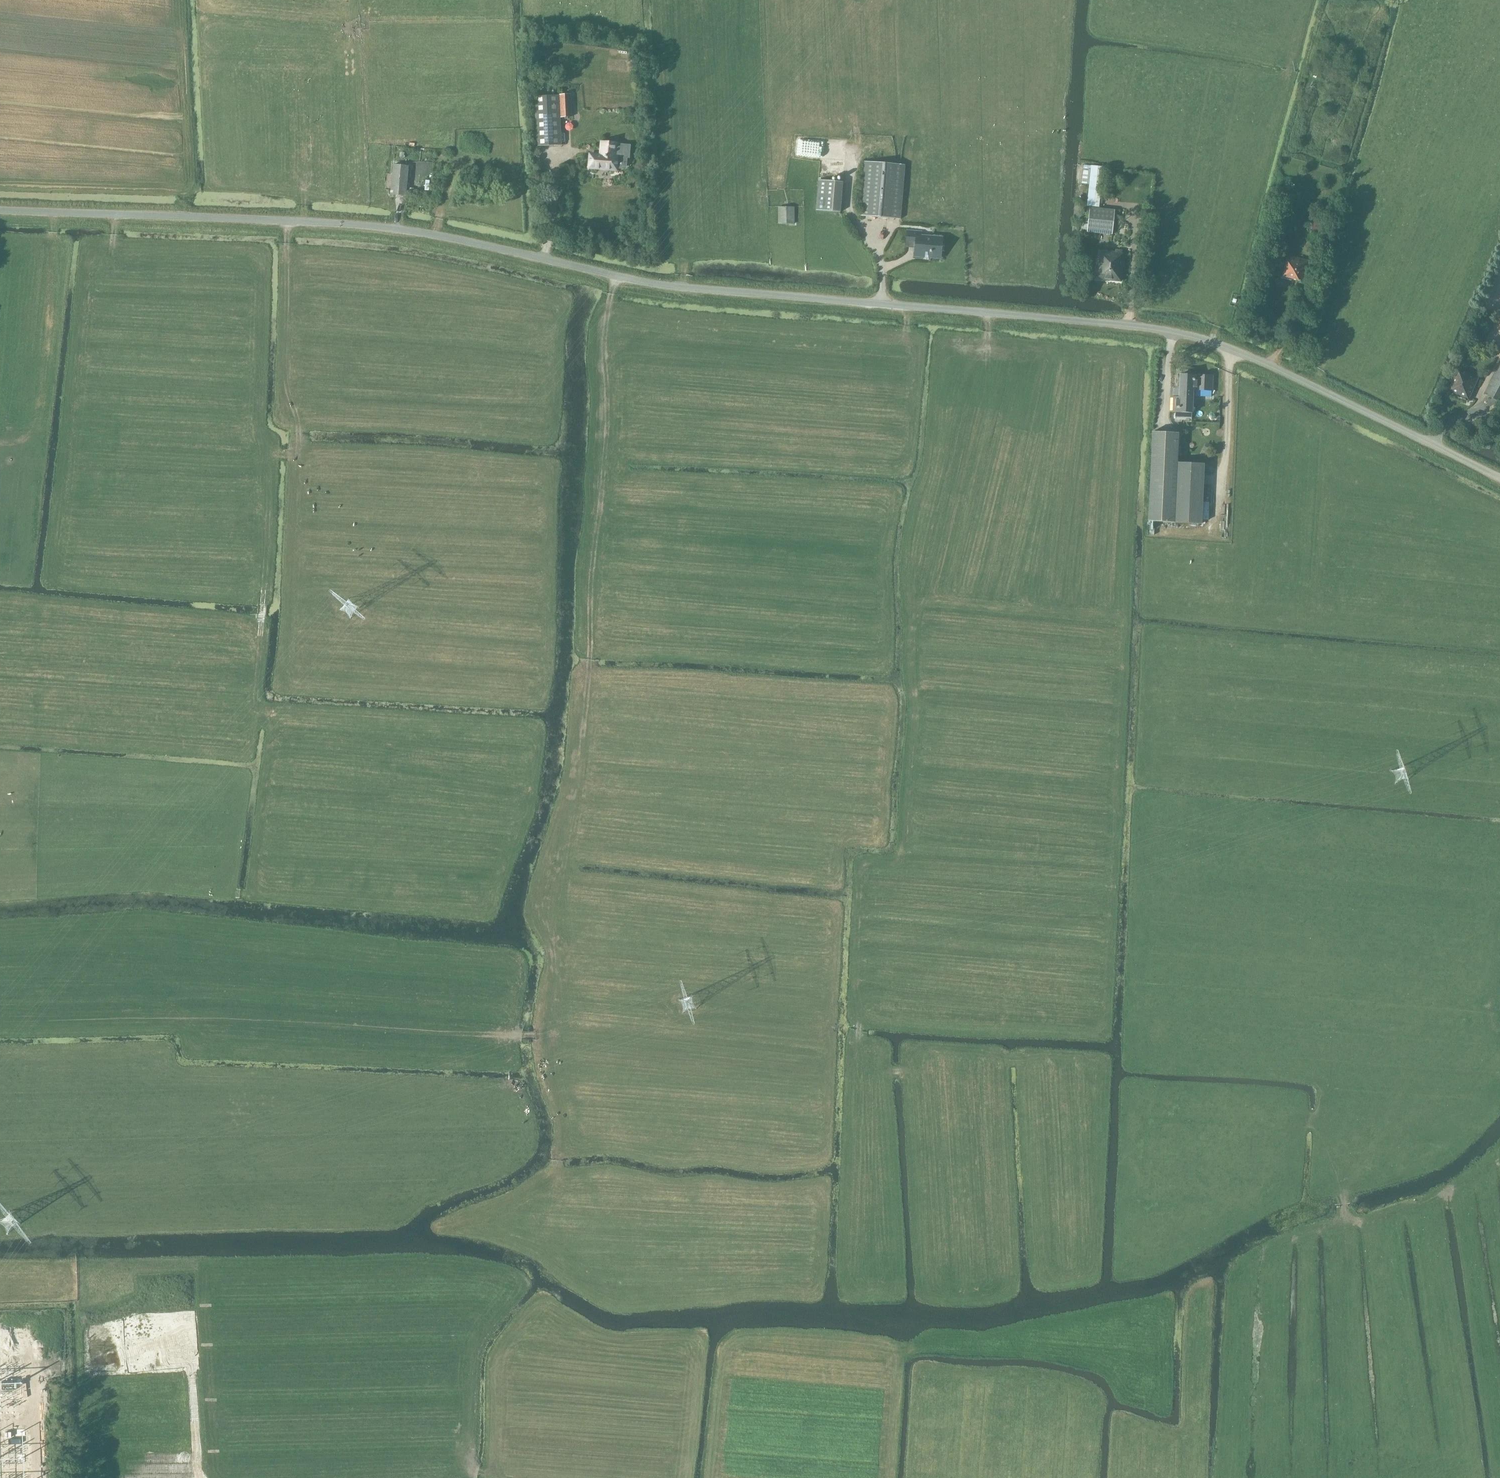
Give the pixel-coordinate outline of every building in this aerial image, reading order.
[(535,96),(538,146),(562,145),(560,117),(572,116),(571,94),(535,96)] [(625,157),(630,157),(628,145),(617,144),(617,143),(605,142),(604,155),(591,154),(589,167),(617,170),(618,168),(627,166),(625,157)] [(861,215),(901,218),(905,164),(865,161),(861,215)] [(1088,206),(1100,207),(1104,166),(1093,165),(1088,206)] [(391,196),(405,197),(408,167),(393,166),(391,196)] [(817,210),(841,212),(843,182),(819,180),(817,210)] [(779,207),(780,224),(795,224),(794,206),(779,207)] [(1088,231),(1113,234),(1115,210),(1091,207),(1088,231)] [(1309,238),(1322,241),(1326,224),(1313,221),(1309,238)] [(915,255),(930,256),(930,259),(931,256),(941,257),(943,235),(933,234),(933,237),(921,236),(922,231),(908,230),(907,248),(907,246),(916,247),(915,255)] [(1097,279),(1103,279),(1122,281),(1124,254),(1116,253),(1116,252),(1099,250),(1097,279)] [(1291,280),(1292,279),(1303,281),(1308,261),(1288,256),(1284,269),(1283,269),(1280,278),(1291,280)] [(1499,402),(1499,365),(1485,394),(1499,402)] [(1449,391),(1469,400),(1479,378),(1465,372),(1465,374),(1458,371),(1449,391)] [(1175,417),(1192,418),(1193,390),(1202,390),(1202,376),(1180,375),(1179,398),(1170,397),(1170,412),(1174,412),(1175,417)] [(1177,463),(1178,432),(1153,431),(1149,521),(1174,523),(1201,524),(1204,464),(1177,463)]
